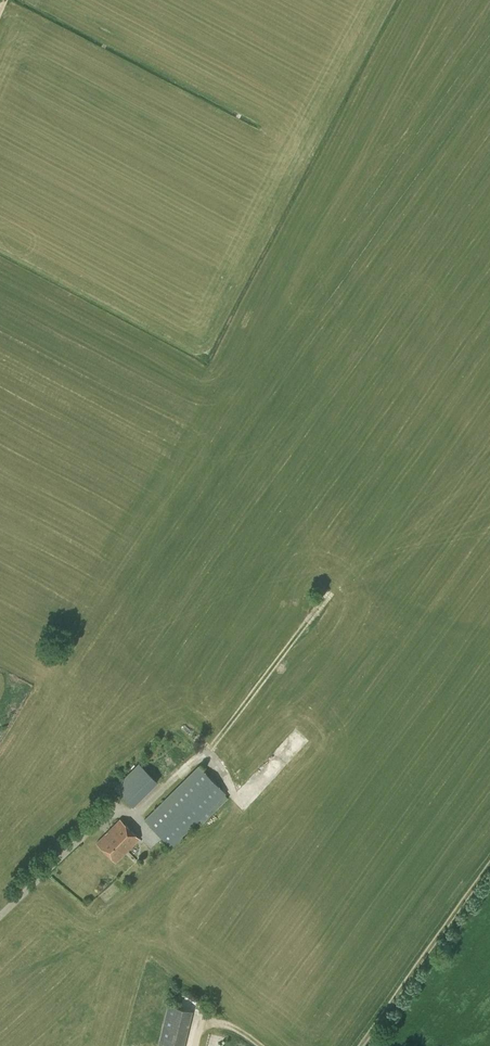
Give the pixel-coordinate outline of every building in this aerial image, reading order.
[(131,805),(155,779),(136,761),(112,787),(131,805)] [(171,847),(226,793),(198,765),(144,819),(171,847)] [(116,861),(139,838),(120,819),(96,842),(116,861)] [(192,1010),(168,1005),(158,1045),(183,1045),(192,1010)]
